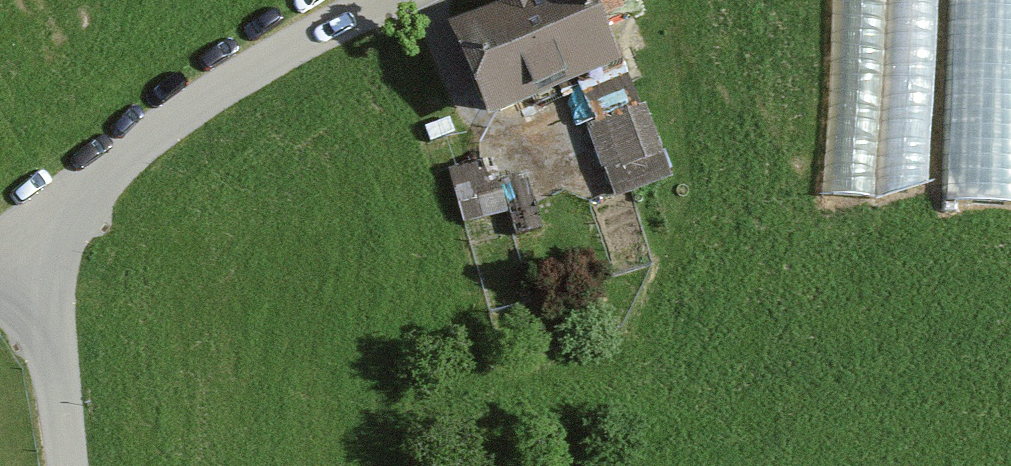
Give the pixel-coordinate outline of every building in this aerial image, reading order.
[(478,139),(618,83),(582,0),(519,0),(524,12),(440,44),(478,139)] [(892,0),(833,0),(824,194),(883,200),(892,0)] [(937,0),(892,0),(883,200),(930,184),(937,0)] [(946,206),(1010,209),(1010,0),(956,0),(946,206)] [(585,146),(612,213),(664,192),(638,125),(585,146)] [(442,177),(460,236),(507,222),(515,248),(542,240),(524,180),(493,190),(485,164),(442,177)]
